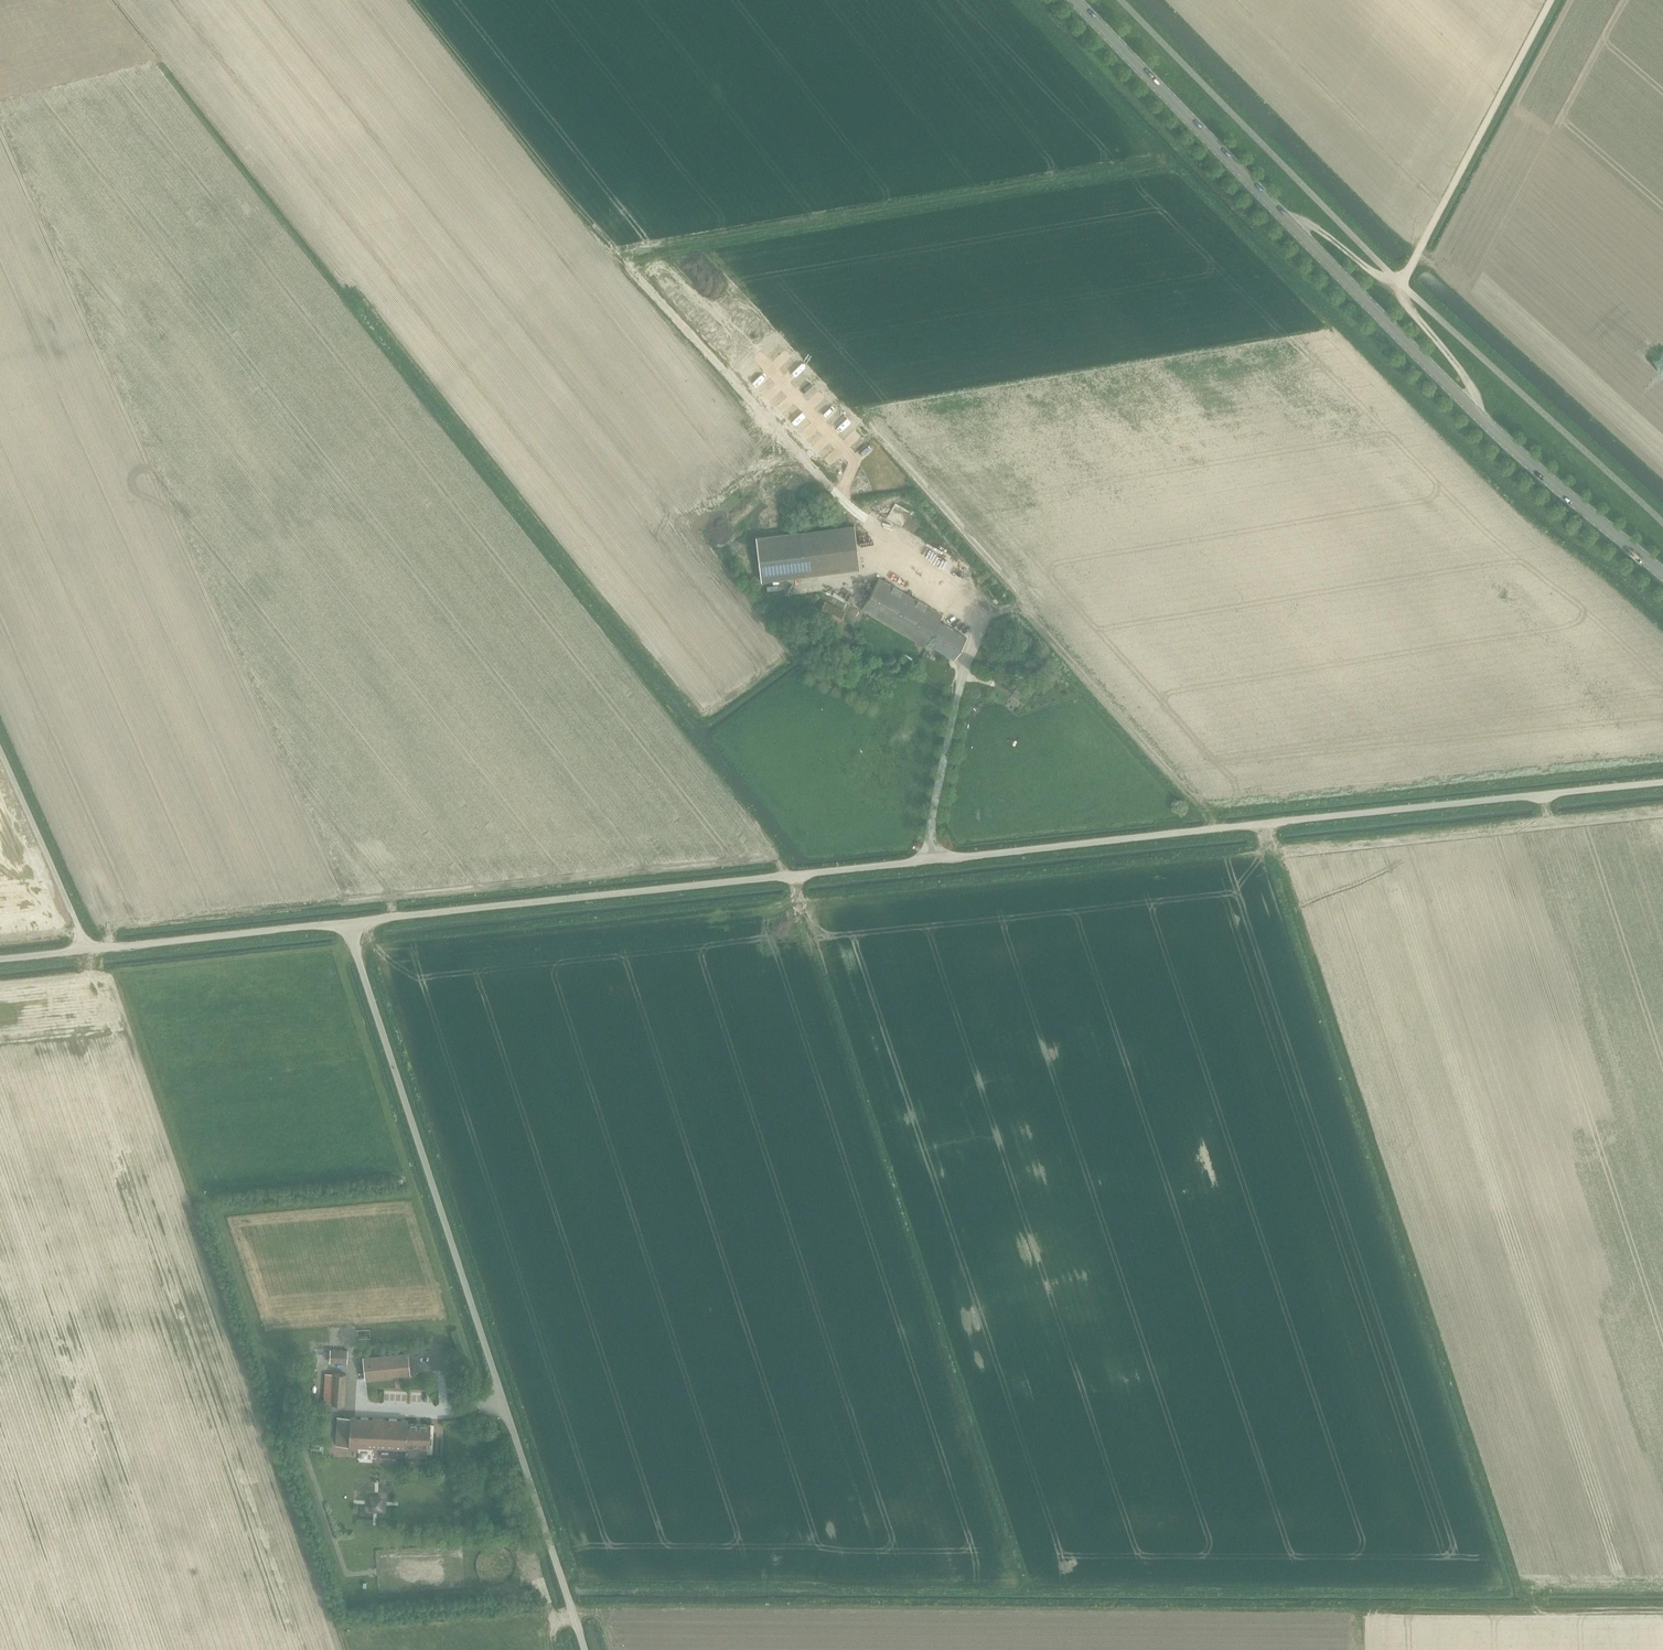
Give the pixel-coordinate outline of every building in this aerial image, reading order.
[(1372,340),(1377,336),(1370,329),(1365,333),(1372,340)] [(761,581),(804,576),(859,568),(853,525),(798,532),(756,537),(761,581)] [(953,658),(966,637),(938,621),(942,614),(878,577),(860,608),(924,645),(926,642),(953,658)] [(838,623),(844,613),(825,601),(818,612),(838,623)] [(346,1363),(347,1351),(330,1350),(329,1362),(346,1363)] [(365,1379),(409,1374),(407,1353),(363,1357),(365,1379)] [(343,1405),(345,1374),(332,1373),(330,1404),(343,1405)] [(337,1417),(336,1445),(400,1448),(406,1449),(406,1455),(427,1456),(427,1447),(428,1447),(428,1446),(431,1443),(431,1439),(429,1436),(430,1425),(407,1424),(407,1420),(337,1417)]
